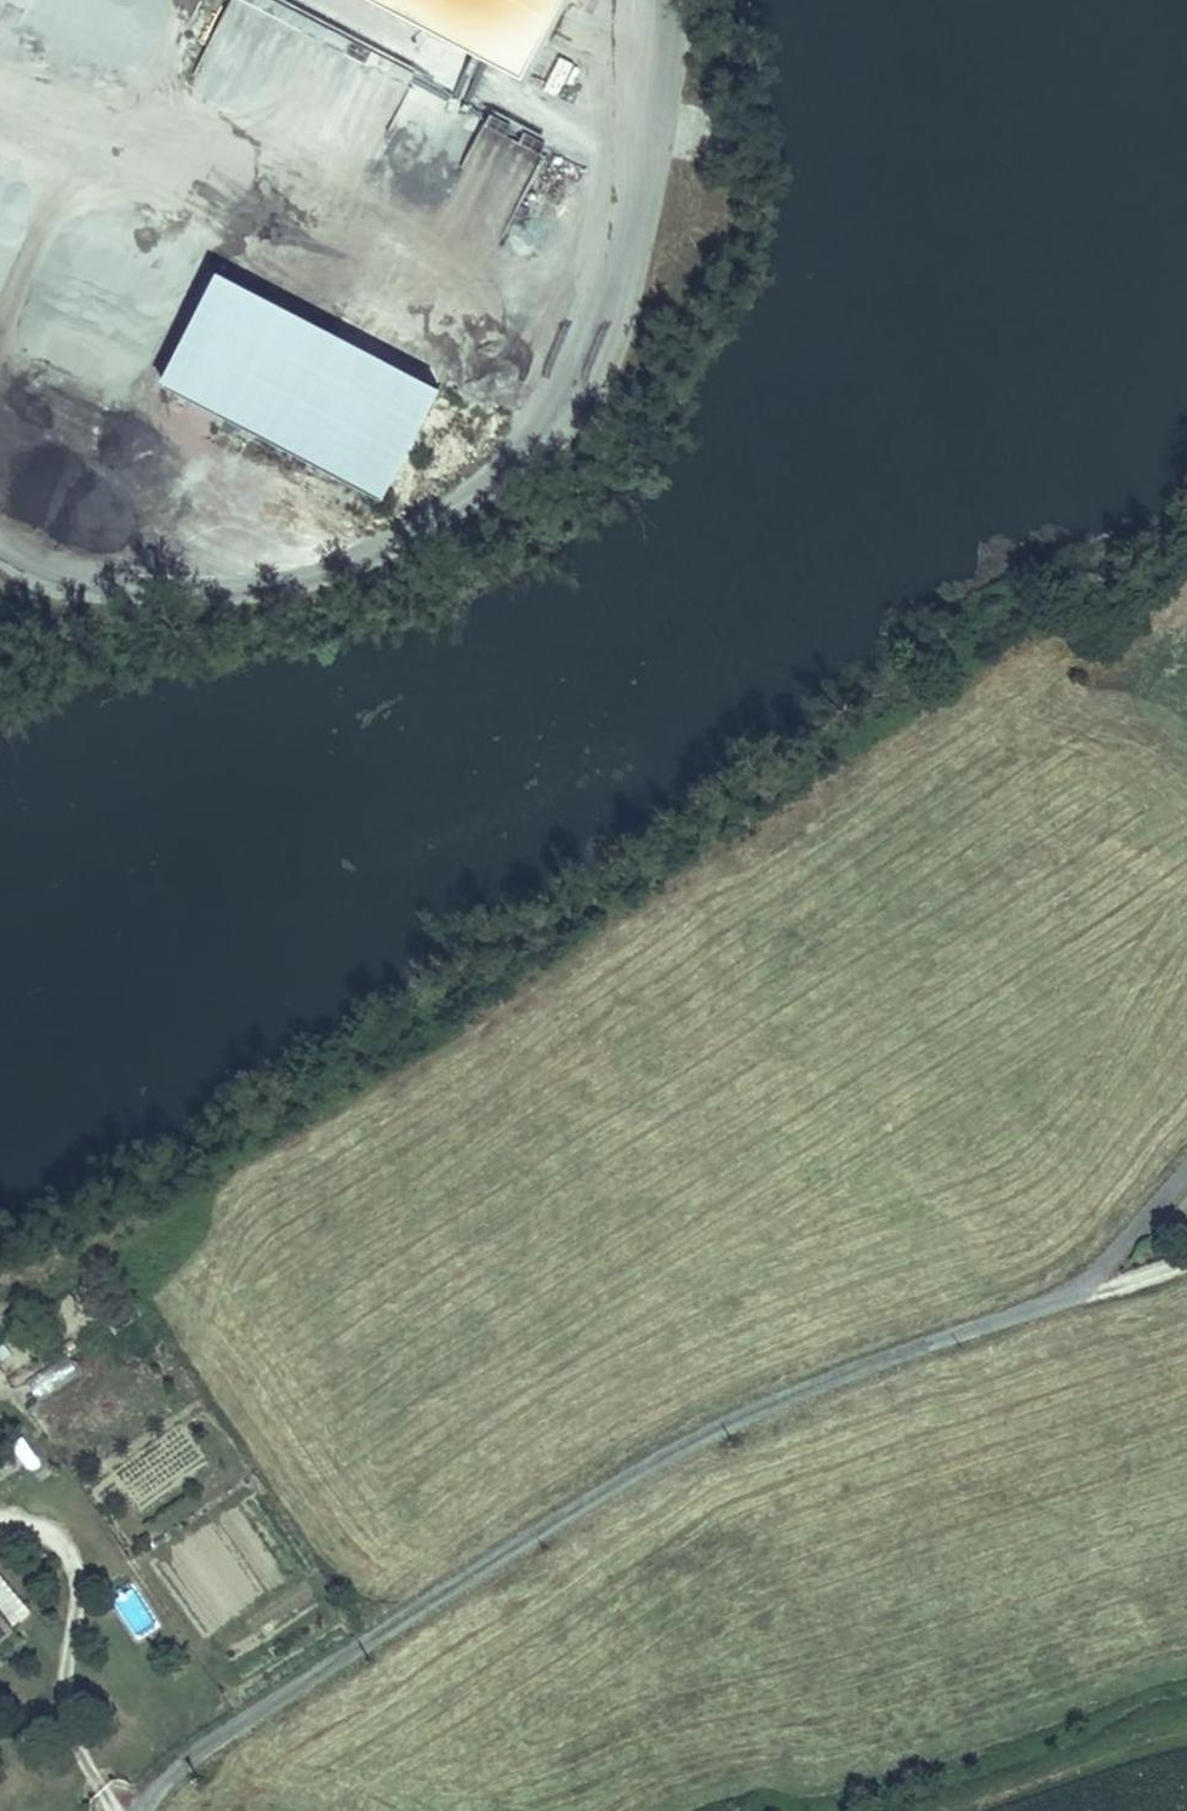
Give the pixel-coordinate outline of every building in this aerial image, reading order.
[(573,0),(361,0),(532,84),(573,0)] [(392,59),(384,76),(507,139),(516,122),(392,59)] [(163,372),(381,479),(436,369),(217,262),(163,372)] [(14,1364),(4,1343),(0,1344),(0,1370),(14,1364)]
